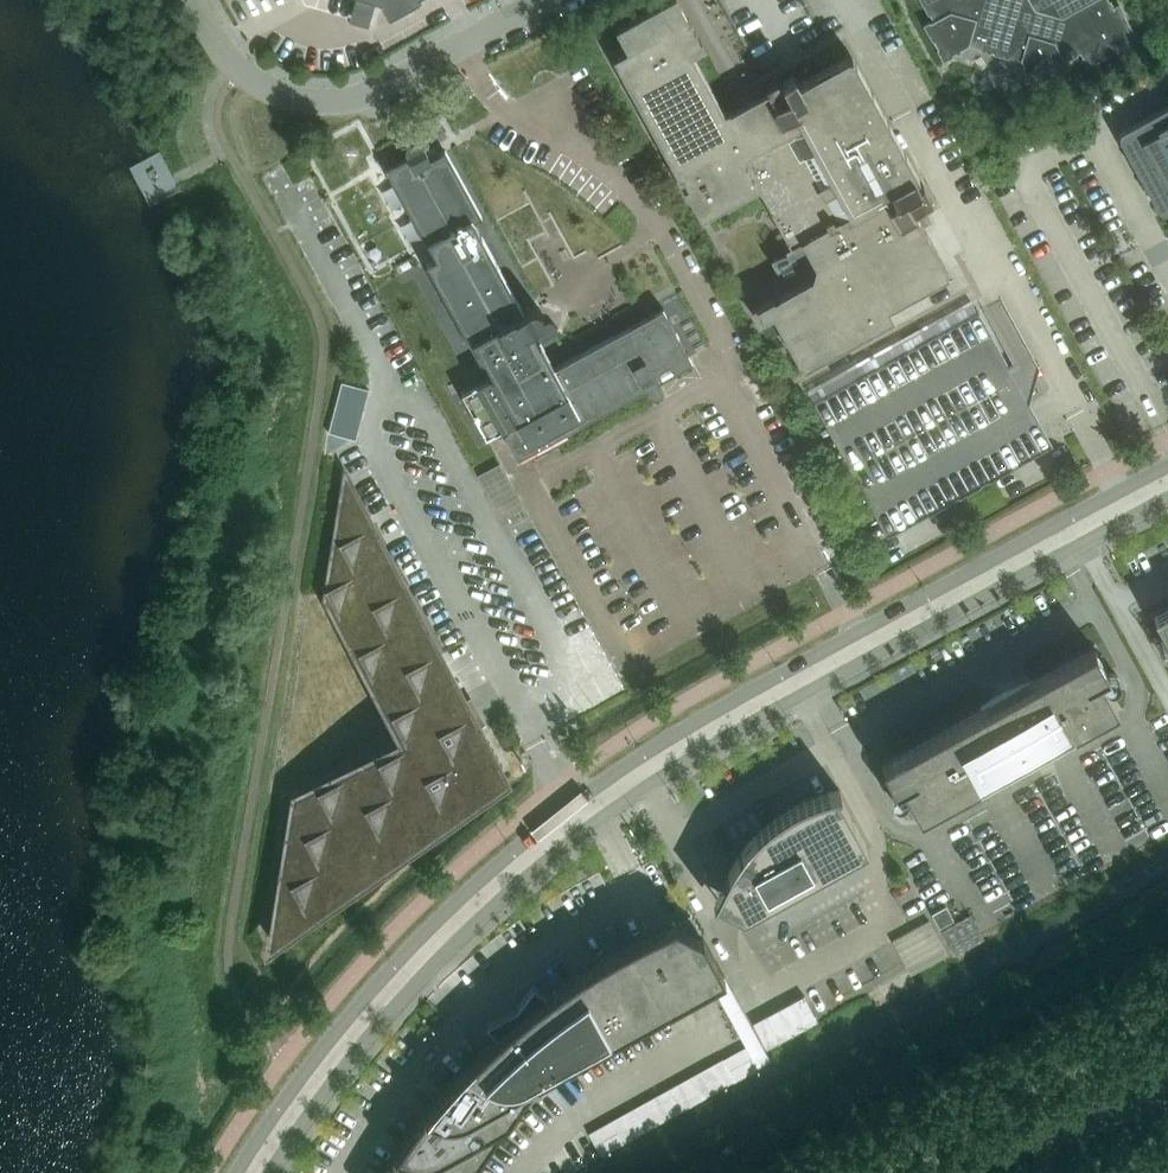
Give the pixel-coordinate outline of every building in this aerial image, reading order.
[(380,0),(388,16),(418,0),(378,0),(380,0)] [(615,28),(629,53),(619,58),(679,169),(678,169),(690,191),(691,190),(702,211),(708,208),(710,212),(760,184),(793,244),(801,240),(814,265),(811,277),(773,298),(772,297),(751,309),(758,322),(772,314),(800,364),(801,364),(803,367),(864,334),(862,330),(857,320),(947,270),(914,210),(928,202),(848,55),(812,75),(808,67),(794,75),(793,74),(724,112),(692,54),(704,47),(678,0),(665,0),(615,28)] [(1137,38),(1118,4),(1113,7),(1109,0),(922,0),(933,20),(925,24),(943,58),(968,44),(1020,59),(1034,84),(1068,66),(1065,60),(1079,52),(1087,65),(1137,38)] [(1123,130),(1121,131),(1120,132),(1120,133),(1119,135),(1119,136),(1119,138),(1119,140),(1120,140),(1158,209),(1159,210),(1160,211),(1161,212),(1163,212),(1164,213),(1166,212),(1167,211),(1167,105),(1123,130)] [(430,158),(423,144),(422,143),(420,141),(419,140),(417,140),(415,139),(413,139),(411,140),(409,140),(408,141),(407,142),(406,144),(405,145),(405,147),(405,148),(405,150),(405,152),(406,153),(407,156),(385,168),(427,246),(430,244),(436,256),(425,262),(479,359),(483,357),(493,374),(461,392),(485,437),(496,431),(500,437),(504,434),(517,457),(645,387),(643,382),(690,356),(663,307),(554,367),(532,328),(538,325),(540,324),(541,323),(542,321),(543,319),(543,317),(543,316),(543,314),(543,313),(542,312),(541,310),(540,309),(538,308),(536,307),(535,307),(533,307),(531,307),(529,308),(523,311),(473,220),(481,216),(445,150),(430,158)] [(385,155),(376,160),(381,170),(385,168),(391,165),(385,155)] [(368,390),(342,383),(329,432),(355,439),(368,390)] [(500,464),(478,475),(502,518),(523,506),(500,464)] [(379,861),(368,840),(501,767),(502,765),(347,482),(328,598),(329,598),(406,738),(296,798),(273,942),(379,861)] [(1167,643),(1167,608),(1153,616),(1167,643)] [(902,785),(919,816),(1117,708),(1100,677),(1107,673),(1094,648),(881,765),(895,789),(902,785)] [(735,860),(727,874),(714,900),(743,914),(867,846),(837,793),(840,792),(840,790),(828,793),(824,794),(816,796),(809,799),(801,803),(792,807),(784,812),(778,816),(771,821),(764,827),(758,833),(751,840),(745,848),(739,855),(735,860)] [(945,905),(931,913),(939,927),(953,919),(945,905)] [(962,920),(941,932),(954,955),(975,943),(962,920)] [(536,1079),(691,994),(701,988),(712,983),(725,976),(702,936),(674,921),(664,926),(651,932),(640,938),(628,943),(617,950),(606,956),(596,961),(587,967),(578,973),(560,985),(543,998),(535,1005),(521,1015),(518,1008),(486,1026),(496,1037),(483,1050),(473,1060),(463,1070),(453,1080),(444,1090),(435,1101),(426,1112),(418,1123),(395,1156),(388,1166),(384,1172),(472,1172),(536,1079)] [(947,955),(929,921),(893,940),(911,974),(947,955)] [(745,1044),(588,1133),(600,1153),(769,1057),(725,976),(712,983),(745,1044)] [(805,996),(753,1023),(766,1048),(818,1021),(805,996)]
